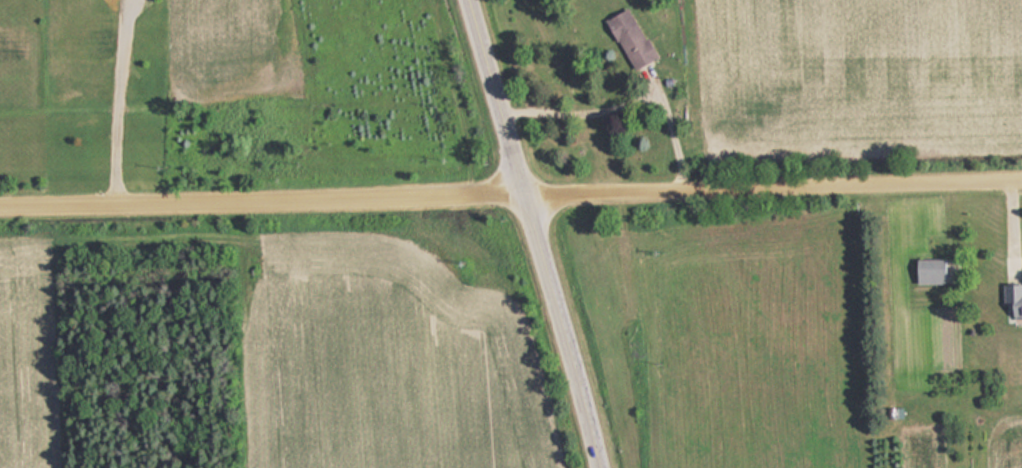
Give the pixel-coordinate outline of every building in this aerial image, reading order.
[(654,57),(625,7),(603,20),(632,70),(654,57)] [(943,259),(914,259),(914,284),(943,284),(943,259)] [(1007,305),(1007,316),(1021,316),(1021,284),(1001,284),(1001,305),(1007,305)] [(886,419),(902,418),(901,407),(886,408),(886,419)]
